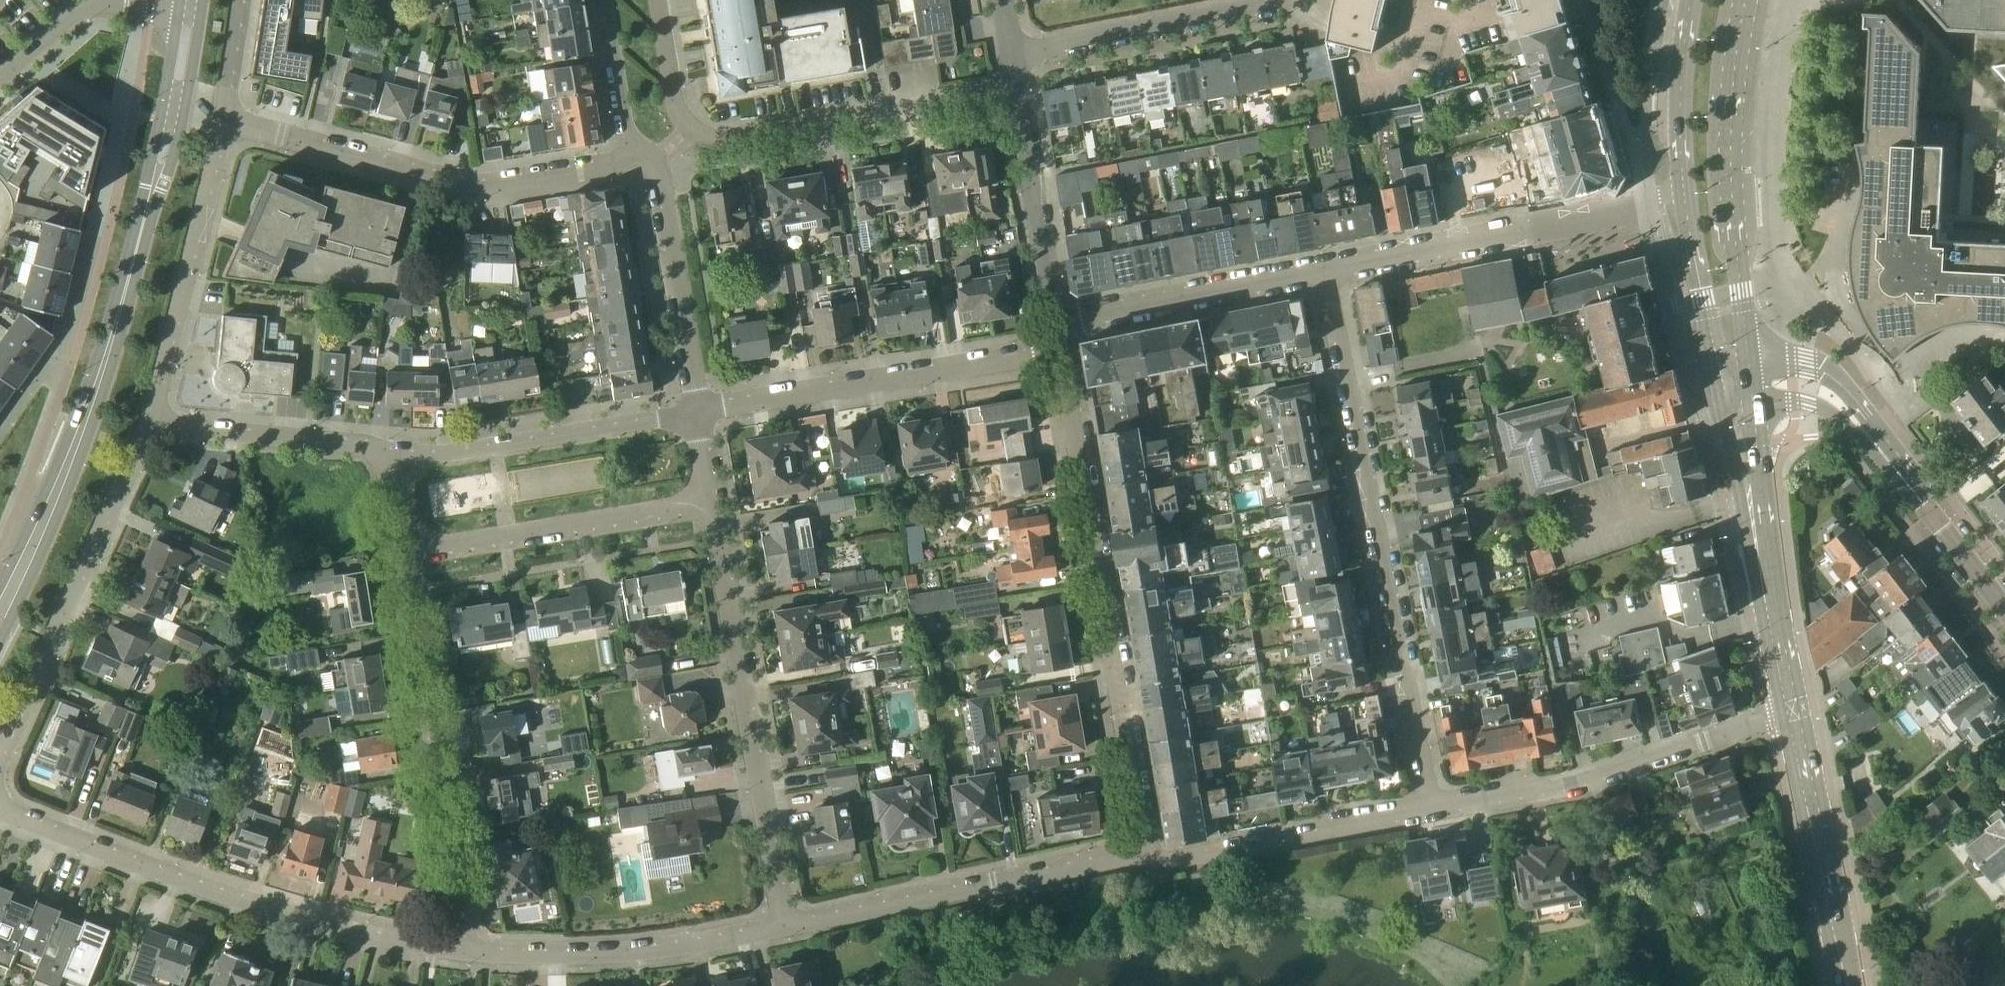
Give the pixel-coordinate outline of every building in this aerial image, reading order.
[(252,75),(307,84),(312,55),(286,51),(291,17),(322,20),(324,0),(264,0),(252,75)] [(524,1),(524,2),(513,4),(514,13),(534,9),(534,10),(535,10),(535,11),(582,3),(582,0),(530,0),(524,1)] [(775,18),(772,0),(704,0),(716,70),(714,70),(719,96),(745,92),(744,91),(786,84),(775,18)] [(920,36),(932,34),(937,63),(948,61),(952,60),(955,57),(956,53),(957,49),(950,5),(949,0),(912,0),(914,12),(917,25),(908,27),(909,38),(918,36),(920,36)] [(1333,11),(1328,40),(1329,43),(1332,60),(1351,56),(1354,47),(1375,52),(1388,0),(1335,0),(1333,11)] [(1513,40),(1569,23),(1563,0),(1501,0),(1513,40)] [(1950,29),(2004,32),(2004,0),(1924,0),(1950,29)] [(538,36),(586,28),(582,3),(535,11),(537,25),(538,36)] [(877,18),(890,16),(888,4),(875,6),(877,18)] [(786,84),(865,70),(857,26),(846,28),(842,6),(775,18),(786,84)] [(1865,28),(1871,28),(1866,130),(1868,131),(1867,141),(1858,143),(1861,160),(1862,167),(1863,173),(1863,180),(1863,187),(1863,193),(1861,200),(1860,207),(1858,213),(1854,225),(1852,237),(1851,250),(1851,263),(1852,275),(1854,288),(1857,300),(1862,312),(1867,323),(1873,333),(1880,343),(1887,352),(1896,361),(1911,347),(1920,340),(1930,334),(1936,331),(1942,329),(1948,327),(1955,325),(1962,324),(1968,323),(1975,322),(1982,322),(1989,322),(1995,323),(2002,324),(2004,325),(2004,243),(1947,240),(1948,233),(1940,233),(1945,146),(1917,144),(1922,52),(1888,14),(1866,13),(1865,28)] [(890,16),(877,18),(878,27),(891,25),(890,16)] [(1530,67),(1578,52),(1577,49),(1578,49),(1580,45),(1578,38),(1574,35),(1573,35),(1569,23),(1513,40),(1492,46),(1496,60),(1526,51),(1530,67)] [(341,56),(348,29),(333,25),(326,53),(341,56)] [(553,61),(591,54),(586,28),(538,36),(540,46),(550,45),(553,61)] [(517,39),(530,37),(528,30),(516,32),(517,39)] [(936,63),(937,63),(932,34),(920,36),(924,60),(936,59),(936,63)] [(924,60),(920,36),(918,36),(909,38),(907,38),(912,62),(924,60)] [(519,50),(531,48),(530,37),(517,39),(519,50)] [(899,65),(912,62),(907,38),(895,40),(899,65)] [(885,67),(899,65),(895,40),(881,42),(885,67)] [(1332,60),(1329,43),(1328,40),(1328,41),(1328,43),(1327,43),(1327,45),(1299,51),(1299,49),(1298,49),(1296,43),(1297,49),(1303,82),(1304,82),(1304,83),(1335,76),(1332,60)] [(1272,88),(1303,82),(1297,49),(1296,43),(1265,49),(1272,88)] [(1241,93),(1272,88),(1265,49),(1234,55),(1241,93)] [(1504,105),(1587,80),(1583,68),(1584,68),(1586,64),(1584,57),(1580,55),(1579,55),(1578,52),(1530,67),(1516,71),(1520,86),(1510,89),(1511,93),(1493,99),(1496,108),(1499,107),(1504,105)] [(1210,99),(1241,93),(1234,55),(1203,61),(1210,99)] [(357,75),(345,72),(337,102),(369,110),(382,61),(375,60),(374,64),(363,62),(359,64),(357,75)] [(466,87),(464,74),(461,60),(446,63),(449,77),(441,78),(431,75),(427,90),(424,101),(425,101),(419,123),(447,131),(456,98),(451,96),(453,89),(466,87)] [(1178,106),(1210,99),(1203,61),(1171,67),(1178,106)] [(595,82),(591,77),(590,77),(587,62),(543,71),(547,98),(547,99),(593,91),(592,88),(593,88),(595,82)] [(1994,66),(1994,67),(1995,67),(2004,78),(2004,64),(1994,66)] [(427,90),(431,75),(398,67),(393,84),(385,81),(377,112),(402,119),(410,114),(414,98),(424,101),(427,90)] [(1147,111),(1178,106),(1171,67),(1140,73),(1147,111)] [(484,81),(489,81),(488,73),(470,76),(473,94),(485,92),(484,81)] [(1115,118),(1147,111),(1140,73),(1108,79),(1115,116),(1115,118)] [(1084,122),(1115,116),(1108,79),(1077,85),(1084,122)] [(1499,107),(1501,114),(1503,120),(1536,110),(1539,122),(1594,106),(1587,80),(1504,105),(1499,107)] [(1084,123),(1084,122),(1077,85),(1045,91),(1052,130),(1084,123)] [(2,167),(13,174),(29,148),(18,142),(21,137),(68,165),(65,170),(57,165),(51,176),(88,198),(98,158),(101,159),(104,145),(102,144),(106,128),(37,86),(24,97),(22,95),(11,104),(13,106),(0,118),(0,169),(2,167)] [(597,95),(594,93),(593,93),(593,91),(547,99),(547,98),(538,100),(542,121),(554,119),(554,122),(597,116),(595,105),(596,104),(598,102),(597,95)] [(1542,155),(1603,137),(1594,106),(1539,122),(1533,124),(1542,155)] [(1402,153),(1403,153),(1401,141),(1400,138),(1401,138),(1395,109),(1371,114),(1385,188),(1393,232),(1396,232),(1395,230),(1399,234),(1407,232),(1408,229),(1416,228),(1402,153)] [(478,115),(480,127),(489,125),(488,114),(478,115)] [(554,119),(542,121),(547,150),(566,147),(566,148),(601,142),(601,138),(602,138),(604,135),(603,128),(600,127),(599,127),(597,116),(554,122),(554,119)] [(1310,145),(1331,142),(1328,122),(1307,126),(1310,145)] [(1278,133),(1281,143),(1292,141),(1289,131),(1278,133)] [(1273,144),(1281,143),(1278,133),(1271,134),(1273,144)] [(1242,157),(1263,153),(1259,135),(1238,139),(1239,141),(1241,151),(1242,157)] [(1415,159),(1419,158),(1415,136),(1401,138),(1400,138),(1401,141),(1403,153),(1402,153),(1416,228),(1440,223),(1440,222),(1434,192),(1431,178),(1421,180),(1419,181),(1415,159)] [(1610,186),(1615,188),(1620,179),(1615,177),(1603,137),(1542,155),(1549,179),(1527,184),(1531,206),(1557,201),(1567,198),(1580,195),(1602,189),(1602,188),(1610,186)] [(1219,145),(1220,154),(1220,155),(1241,151),(1239,141),(1219,145)] [(503,158),(501,145),(482,149),(484,161),(503,158)] [(1219,145),(1199,149),(1200,158),(1220,154),(1219,145)] [(1365,237),(1359,203),(1355,183),(1348,145),(1333,148),(1351,240),(1365,237)] [(959,151),(966,188),(980,186),(983,206),(977,207),(979,220),(999,217),(987,147),(959,151)] [(1337,243),(1351,240),(1333,148),(1332,148),(1337,173),(1324,175),(1330,209),(1337,243)] [(1181,162),(1200,158),(1199,149),(1179,152),(1181,162)] [(953,190),(966,188),(959,151),(934,155),(943,214),(956,211),(953,190)] [(1179,152),(1160,156),(1161,165),(1162,170),(1182,167),(1181,162),(1179,152)] [(1160,156),(1139,160),(1141,169),(1161,165),(1160,156)] [(877,164),(884,212),(910,208),(904,171),(908,170),(906,159),(897,160),(897,161),(877,164)] [(1143,181),(1141,169),(1139,160),(1119,164),(1121,173),(1123,184),(1143,181)] [(884,212),(877,164),(864,167),(862,171),(851,172),(859,219),(884,215),(884,212)] [(1101,177),(1121,173),(1119,164),(1099,168),(1101,177)] [(1103,185),(1101,177),(1099,168),(1079,171),(1082,189),(1103,185)] [(314,189),(311,188),(270,170),(223,275),(272,282),(289,244),(291,240),(293,235),(299,236),(297,243),(388,267),(405,206),(325,184),(319,207),(308,203),(314,189)] [(1082,189),(1079,171),(1057,175),(1062,206),(1085,203),(1082,189)] [(794,179),(802,229),(816,226),(817,232),(828,230),(820,178),(817,175),(794,179)] [(803,234),(802,229),(794,179),(771,183),(769,186),(778,239),(789,237),(789,236),(803,234)] [(576,221),(623,213),(619,187),(568,196),(570,209),(574,209),(576,221)] [(742,197),(741,197),(739,188),(707,193),(708,197),(704,197),(706,209),(710,209),(715,245),(749,240),(742,197)] [(1316,206),(1316,207),(1312,190),(1290,194),(1301,250),(1323,246),(1323,245),(1317,211),(1316,206)] [(1281,254),(1301,250),(1290,194),(1270,197),(1274,215),(1281,254)] [(561,206),(559,197),(546,199),(548,208),(561,206)] [(1270,197),(1251,201),(1262,258),(1281,254),(1274,215),(1270,197)] [(513,218),(520,217),(526,216),(526,214),(543,211),(541,200),(510,205),(512,216),(513,216),(513,218)] [(16,201),(13,212),(21,214),(24,203),(16,201)] [(1242,262),(1262,258),(1251,201),(1230,205),(1242,262)] [(1379,234),(1388,233),(1384,212),(1376,214),(1373,201),(1359,203),(1365,237),(1366,237),(1367,236),(1372,236),(1376,235),(1377,235),(1379,235),(1379,234)] [(24,203),(21,214),(29,216),(32,205),(24,203)] [(32,205),(29,216),(37,218),(40,207),(32,205)] [(1221,266),(1242,262),(1230,205),(1210,209),(1221,266)] [(40,207),(37,218),(45,220),(48,209),(40,207)] [(48,209),(45,220),(53,222),(56,211),(48,209)] [(1201,270),(1221,266),(1210,209),(1198,211),(1191,213),(1201,270)] [(1336,243),(1337,243),(1330,209),(1317,211),(1323,245),(1324,245),(1325,245),(1326,244),(1331,244),(1335,242),(1336,243)] [(927,222),(926,214),(925,210),(913,211),(915,224),(927,222)] [(1115,246),(1122,285),(1142,281),(1131,225),(1128,210),(1107,214),(1110,230),(1111,229),(1115,246)] [(56,211),(53,222),(61,224),(64,213),(56,211)] [(13,213),(11,221),(23,224),(25,216),(13,213)] [(64,213),(61,224),(70,226),(72,215),(64,213)] [(585,245),(625,239),(623,228),(625,226),(623,213),(576,221),(580,246),(585,245)] [(1182,273),(1201,270),(1191,213),(1184,215),(1171,217),(1182,273)] [(72,215),(70,226),(78,228),(80,217),(72,215)] [(1162,277),(1182,273),(1171,217),(1151,221),(1162,277)] [(515,232),(522,231),(520,220),(514,222),(515,232)] [(45,221),(39,242),(75,251),(81,229),(45,221)] [(1142,281),(1162,277),(1151,221),(1131,225),(1142,281)] [(1111,229),(1110,230),(1090,233),(1101,289),(1122,285),(1115,246),(1111,229)] [(864,252),(864,253),(877,250),(873,231),(858,234),(857,232),(848,233),(851,254),(864,252)] [(978,246),(997,243),(995,231),(976,234),(978,246)] [(515,263),(511,234),(465,233),(464,261),(515,263)] [(837,256),(851,254),(848,233),(834,236),(837,256)] [(1084,293),(1101,289),(1090,233),(1067,237),(1075,287),(1075,288),(1077,289),(1081,291),(1081,292),(1083,293),(1084,293)] [(7,243),(19,246),(21,238),(9,235),(7,243)] [(584,272),(629,264),(625,239),(585,245),(580,246),(584,272)] [(943,239),(932,241),(935,260),(947,259),(943,239)] [(936,263),(935,260),(932,241),(919,243),(923,265),(936,263)] [(75,251),(39,242),(34,264),(70,272),(75,251)] [(766,268),(776,267),(782,266),(778,244),(763,246),(766,268)] [(744,272),(766,268),(763,246),(740,250),(744,272)] [(868,275),(864,253),(864,252),(851,254),(853,265),(855,277),(868,275)] [(1647,257),(1546,282),(1547,289),(1519,296),(1524,321),(1524,324),(1587,306),(1594,334),(1589,336),(1595,360),(1600,359),(1608,388),(1578,396),(1577,394),(1498,415),(1519,503),(1600,478),(1586,427),(1663,406),(1668,423),(1687,418),(1683,402),(1684,402),(1684,401),(1684,399),(1683,400),(1676,372),(1677,372),(1676,370),(1675,370),(1674,370),(1660,374),(1656,357),(1656,354),(1658,351),(1656,345),(1653,343),(1648,323),(1650,320),(1648,313),(1645,311),(1644,309),(1644,310),(1639,292),(1653,289),(1654,289),(1655,289),(1655,288),(1656,288),(1655,287),(1647,258),(1648,258),(1648,257),(1647,257)] [(982,266),(990,317),(1015,313),(1014,310),(1016,310),(1013,291),(1011,291),(1006,259),(993,261),(994,264),(982,266)] [(1519,296),(1512,259),(1464,268),(1476,330),(1524,321),(1519,296)] [(791,265),(796,291),(812,288),(808,262),(791,265)] [(65,294),(70,272),(34,264),(29,285),(65,294)] [(589,297),(633,289),(631,278),(634,276),(632,268),(629,267),(629,264),(584,272),(589,297)] [(780,294),(796,291),(791,265),(782,266),(776,267),(780,294)] [(990,317),(982,266),(969,269),(969,265),(956,267),(961,298),(959,299),(961,309),(963,321),(990,317)] [(897,281),(905,330),(930,326),(921,277),(897,281)] [(1383,284),(1386,299),(1399,296),(1402,310),(1415,307),(1409,279),(1383,284)] [(879,335),(905,330),(897,281),(871,285),(879,335)] [(1386,299),(1383,284),(1358,288),(1373,367),(1398,362),(1395,347),(1380,350),(1377,333),(1392,330),(1386,299)] [(65,294),(29,285),(24,307),(59,315),(65,294)] [(854,287),(830,291),(831,301),(813,304),(814,309),(813,309),(819,345),(822,344),(823,347),(834,345),(834,342),(853,339),(850,316),(858,315),(854,287)] [(324,308),(326,291),(305,289),(304,306),(324,308)] [(593,323),(637,315),(637,313),(639,311),(638,303),(635,302),(633,289),(589,297),(593,323)] [(1285,343),(1287,352),(1301,349),(1303,357),(1314,354),(1303,299),(1277,304),(1285,343)] [(526,324),(546,318),(543,305),(543,303),(532,306),(532,307),(523,308),(521,308),(526,324)] [(556,303),(543,305),(546,318),(559,316),(556,303)] [(1262,363),(1272,361),(1288,358),(1287,352),(1285,343),(1277,304),(1252,309),(1262,363)] [(1261,363),(1262,363),(1252,309),(1227,314),(1234,354),(1248,351),(1251,365),(1261,363)] [(10,330),(41,352),(53,334),(23,313),(10,330)] [(223,315),(218,369),(216,371),(215,373),(215,376),(214,378),(215,381),(215,383),(217,386),(218,388),(220,390),(222,391),(224,392),(227,393),(230,393),(232,393),(235,393),(237,392),(291,396),(292,383),(296,383),(298,353),(264,350),(267,315),(237,313),(237,316),(223,315)] [(768,353),(763,322),(746,325),(745,314),(723,318),(725,331),(729,330),(734,358),(739,358),(739,361),(751,359),(750,356),(768,353)] [(1218,357),(1234,354),(1227,314),(1202,319),(1211,373),(1221,371),(1218,357)] [(594,349),(642,342),(637,315),(593,323),(595,334),(592,334),(593,340),(569,344),(571,353),(583,351),(583,350),(594,348),(594,349)] [(1195,376),(1211,373),(1202,319),(1172,325),(1189,417),(1202,415),(1198,392),(1195,376)] [(1188,417),(1189,417),(1172,325),(1143,331),(1154,386),(1170,383),(1173,396),(1177,395),(1179,408),(1187,407),(1188,417)] [(0,345),(0,350),(28,370),(41,352),(10,330),(0,345)] [(1139,389),(1154,386),(1143,331),(1115,336),(1131,419),(1133,419),(1141,417),(1138,402),(1141,402),(1139,389)] [(1135,432),(1133,419),(1131,419),(1115,336),(1085,342),(1088,361),(1097,413),(1101,438),(1134,433),(1135,432)] [(480,402),(472,350),(470,340),(461,341),(462,351),(467,352),(468,356),(448,360),(455,402),(455,406),(457,405),(460,408),(468,407),(469,403),(480,402)] [(455,402),(448,360),(448,358),(445,342),(435,342),(429,348),(429,358),(429,367),(413,367),(412,405),(438,405),(439,385),(450,383),(454,402),(455,402)] [(600,375),(601,375),(649,368),(646,354),(644,352),(643,348),(642,342),(594,349),(597,362),(599,362),(601,373),(600,374),(600,375)] [(375,379),(376,373),(359,371),(362,346),(351,345),(346,402),(372,405),(373,401),(375,379)] [(534,356),(494,363),(492,347),(472,350),(480,402),(540,392),(534,356)] [(0,350),(0,377),(15,387),(28,370),(0,350)] [(323,351),(319,387),(342,389),(346,353),(340,353),(327,351),(323,351)] [(583,351),(571,353),(572,360),(584,358),(583,351)] [(412,405),(413,367),(396,367),(397,358),(377,357),(376,373),(375,379),(373,401),(376,379),(386,379),(386,405),(412,405)] [(1279,381),(1276,382),(1273,367),(1263,369),(1266,384),(1266,385),(1279,383),(1279,381)] [(613,384),(615,399),(653,393),(649,368),(601,375),(603,385),(613,384)] [(560,408),(615,399),(613,384),(603,385),(601,375),(600,375),(556,381),(560,408)] [(1987,375),(1953,401),(1966,418),(1965,419),(1972,428),(1973,427),(1986,444),(2004,430),(2004,388),(2002,383),(1997,387),(1987,375)] [(3,405),(15,387),(0,377),(0,403),(3,405)] [(1399,412),(1455,401),(1451,379),(1433,383),(1433,382),(1399,388),(1402,402),(1397,403),(1399,412)] [(1311,385),(1281,391),(1279,383),(1266,385),(1240,390),(1242,401),(1257,398),(1260,409),(1274,406),(1276,419),(1313,412),(1311,405),(1316,403),(1314,390),(1313,390),(1311,385)] [(1471,398),(1482,395),(1481,388),(1469,390),(1471,398)] [(1482,395),(1471,398),(1472,406),(1484,403),(1482,395)] [(1008,462),(1034,458),(1029,429),(1030,429),(1025,398),(980,406),(966,408),(969,425),(983,423),(986,441),(1004,438),(1008,462)] [(1444,427),(1440,405),(1455,402),(1455,401),(1399,412),(1401,424),(1409,422),(1411,434),(1444,427)] [(1268,446),(1318,437),(1315,425),(1318,423),(1316,415),(1313,413),(1313,412),(1276,419),(1279,431),(1266,433),(1268,446)] [(825,413),(798,418),(800,428),(827,423),(825,413)] [(901,420),(901,422),(901,423),(901,424),(899,424),(904,455),(902,455),(903,465),(906,464),(908,475),(947,468),(939,421),(918,424),(916,422),(915,420),(915,419),(914,418),(913,418),(912,416),(911,416),(909,416),(908,416),(906,416),(905,416),(903,417),(902,419),(902,420),(901,420)] [(1488,419),(1476,422),(1478,430),(1490,428),(1488,419)] [(847,475),(856,474),(881,470),(884,490),(898,488),(894,465),(882,467),(881,464),(883,464),(882,454),(880,455),(874,422),(857,425),(858,429),(839,432),(841,439),(829,441),(833,466),(845,464),(847,475)] [(1416,457),(1448,451),(1444,427),(1411,434),(1403,436),(1406,447),(1413,445),(1416,457)] [(1180,441),(1170,443),(1169,438),(1156,440),(1154,429),(1135,432),(1134,433),(1101,438),(1105,461),(1181,448),(1180,441)] [(1693,444),(1690,431),(1688,431),(1688,432),(1623,449),(1609,453),(1612,465),(1642,458),(1693,444)] [(752,469),(802,460),(800,448),(809,446),(807,432),(746,442),(747,452),(749,452),(752,469)] [(1286,468),(1322,460),(1322,458),(1324,456),(1323,448),(1320,446),(1318,437),(1268,446),(1271,457),(1283,454),(1286,468)] [(1224,454),(1236,452),(1235,444),(1223,446),(1224,454)] [(1708,495),(1708,494),(1703,476),(1704,476),(1701,465),(1700,465),(1696,446),(1694,446),(1693,444),(1642,458),(1612,465),(1615,474),(1629,471),(1629,474),(1645,471),(1654,508),(1708,495)] [(1173,462),(1173,461),(1186,459),(1184,448),(1181,449),(1181,448),(1105,461),(1109,485),(1162,477),(1160,465),(1173,462)] [(1461,462),(1451,464),(1448,451),(1416,457),(1419,471),(1411,472),(1413,483),(1453,475),(1463,473),(1461,462)] [(1225,462),(1237,461),(1236,452),(1224,454),(1225,462)] [(1034,458),(1008,462),(987,465),(989,474),(1001,472),(1005,494),(1027,491),(1027,489),(1040,487),(1035,458),(1034,458)] [(1487,468),(1499,466),(1497,458),(1485,460),(1487,468)] [(802,460),(752,469),(755,485),(753,486),(755,496),(815,485),(813,473),(804,474),(802,460)] [(1276,497),(1283,495),(1331,485),(1330,480),(1331,480),(1329,466),(1324,467),(1322,460),(1286,468),(1272,471),(1275,483),(1276,497)] [(1970,501),(1994,481),(1982,465),(1957,485),(1970,501)] [(195,480),(194,483),(184,504),(177,501),(171,513),(212,532),(229,495),(225,493),(234,472),(220,466),(210,487),(195,480)] [(1487,468),(1489,476),(1500,473),(1499,466),(1487,468)] [(1453,475),(1413,483),(1415,493),(1420,492),(1423,506),(1456,499),(1451,477),(1453,477),(1453,475)] [(1109,485),(1113,509),(1196,496),(1195,494),(1179,497),(1177,486),(1164,488),(1162,477),(1109,485)] [(1868,500),(1854,481),(1843,490),(1857,508),(1868,500)] [(1983,502),(2004,530),(2004,484),(1983,502)] [(818,502),(839,498),(838,489),(816,493),(818,502)] [(967,512),(964,497),(964,493),(952,494),(955,515),(967,512)] [(967,512),(991,508),(989,494),(964,497),(967,512)] [(1155,514),(1181,510),(1198,507),(1196,496),(1113,509),(1117,531),(1117,534),(1157,527),(1155,514)] [(1285,531),(1332,522),(1327,496),(1285,505),(1266,508),(1268,519),(1282,516),(1285,531)] [(853,497),(843,499),(843,497),(839,498),(818,502),(817,502),(820,516),(846,511),(845,510),(855,508),(853,497)] [(1045,514),(1017,519),(1015,507),(989,511),(992,528),(1008,525),(1010,536),(1006,537),(1008,549),(1017,548),(1041,543),(1040,533),(1044,532),(1048,531),(1045,514)] [(1420,560),(1457,553),(1454,539),(1470,536),(1465,507),(1430,514),(1434,530),(1414,534),(1420,560)] [(764,555),(813,547),(808,517),(768,523),(769,529),(760,530),(764,555)] [(1337,548),(1338,548),(1335,535),(1337,531),(1336,527),(1333,524),(1332,522),(1285,531),(1288,545),(1274,548),(1276,558),(1290,555),(1337,547),(1337,548)] [(908,543),(924,540),(922,524),(905,527),(908,543)] [(1859,588),(1890,564),(1878,548),(1874,551),(1853,524),(1849,525),(1839,525),(1829,532),(1831,541),(1826,546),(1838,561),(1833,566),(1845,581),(1850,577),(1859,588)] [(940,544),(956,542),(954,526),(938,528),(940,544)] [(1238,545),(1189,554),(1187,541),(1161,545),(1157,527),(1117,534),(1122,563),(1123,571),(1124,571),(1127,590),(1190,579),(1242,570),(1238,545)] [(1680,562),(1664,565),(1660,566),(1662,578),(1668,575),(1718,564),(1712,537),(1677,545),(1680,562)] [(234,578),(243,560),(193,538),(186,553),(155,539),(141,571),(188,592),(190,588),(176,582),(182,568),(192,572),(197,561),(234,578)] [(961,607),(996,600),(994,589),(1015,586),(1014,581),(1018,580),(1055,574),(1052,556),(1044,557),(1041,543),(1017,548),(1017,549),(1008,551),(1011,566),(996,568),(998,582),(935,593),(908,597),(910,606),(911,605),(912,614),(961,606),(961,607)] [(1538,572),(1557,566),(1550,544),(1531,549),(1538,572)] [(813,547),(764,555),(768,578),(777,576),(778,582),(817,576),(813,547)] [(1342,572),(1338,548),(1337,548),(1337,547),(1290,555),(1293,570),(1279,573),(1281,584),(1296,581),(1319,576),(1342,572)] [(1505,560),(1489,563),(1481,565),(1476,562),(1459,565),(1457,553),(1420,560),(1425,585),(1510,568),(1509,563),(1505,560)] [(1916,595),(1919,593),(1928,586),(1903,553),(1890,564),(1859,588),(1855,590),(1864,601),(1875,592),(1873,588),(1876,585),(1885,597),(1884,598),(1885,598),(1874,607),(1874,608),(1871,611),(1881,622),(1916,595)] [(1493,580),(1491,572),(1510,568),(1425,585),(1426,594),(1423,596),(1426,611),(1481,599),(1479,586),(1481,585),(1485,582),(1493,580)] [(330,610),(334,633),(354,630),(353,625),(373,621),(364,570),(334,575),(333,569),(311,573),(311,571),(281,576),(284,593),(312,589),(313,593),(345,588),(348,607),(330,610)] [(663,603),(685,599),(685,598),(683,586),(685,586),(684,580),(682,580),(680,570),(663,573),(661,573),(660,574),(656,575),(654,574),(653,575),(637,578),(637,579),(621,581),(628,621),(664,614),(663,603)] [(831,586),(857,582),(855,570),(829,574),(831,586)] [(181,608),(188,592),(141,571),(127,602),(160,617),(167,602),(181,608)] [(1668,615),(1686,611),(1689,626),(1730,616),(1720,572),(1661,585),(1668,615)] [(891,589),(907,586),(908,586),(907,575),(885,579),(885,578),(884,578),(857,582),(831,586),(834,603),(783,611),(782,609),(774,611),(775,621),(778,621),(781,639),(831,631),(831,633),(841,631),(839,618),(849,616),(846,604),(867,600),(866,595),(891,590),(891,589)] [(1319,613),(1355,606),(1355,603),(1356,599),(1355,595),(1353,593),(1351,583),(1347,581),(1321,586),(1319,576),(1296,581),(1303,616),(1319,613)] [(1197,600),(1195,589),(1192,589),(1190,579),(1127,590),(1131,614),(1212,600),(1211,597),(1197,600)] [(1243,581),(1231,583),(1233,594),(1245,592),(1243,581)] [(558,634),(606,626),(603,603),(589,605),(586,587),(569,589),(570,597),(535,602),(539,627),(557,624),(558,634)] [(1863,601),(1864,601),(1855,590),(1808,627),(1813,649),(1868,607),(1863,601)] [(1900,638),(1933,611),(1919,593),(1916,595),(1881,622),(1841,653),(1853,668),(1870,655),(1870,650),(1888,636),(1888,628),(1891,626),(1900,637),(1900,638)] [(1434,635),(1501,622),(1499,614),(1491,616),(1486,611),(1469,614),(1467,604),(1482,601),(1481,599),(1426,611),(1429,625),(1433,627),(1434,635)] [(525,622),(511,624),(507,603),(490,606),(489,600),(482,601),(482,604),(471,606),(471,605),(448,609),(449,615),(450,615),(454,638),(457,637),(458,645),(459,645),(460,649),(480,646),(479,642),(511,637),(515,660),(531,657),(525,622)] [(999,614),(996,600),(961,607),(963,621),(999,614)] [(1199,614),(1198,611),(1213,608),(1212,600),(1131,614),(1135,638),(1185,629),(1185,628),(1183,617),(1199,614)] [(1007,645),(1028,641),(1065,634),(1064,631),(1067,631),(1065,619),(1062,619),(1060,605),(1024,611),(1023,608),(1013,610),(1014,615),(1002,618),(1007,645)] [(1296,643),(1360,631),(1355,606),(1319,613),(1321,626),(1294,631),(1296,643)] [(1881,622),(1871,611),(1868,607),(1813,649),(1819,671),(1841,653),(1881,622)] [(1900,637),(1877,655),(1881,659),(1892,651),(1898,659),(1905,654),(1904,654),(1943,624),(1933,611),(1900,638),(1900,637)] [(1503,631),(1505,630),(1519,628),(1518,620),(1504,622),(1501,622),(1434,635),(1437,647),(1436,650),(1436,654),(1439,657),(1439,659),(1492,648),(1490,636),(1493,633),(1503,631)] [(1909,661),(1906,663),(1908,665),(1896,675),(1901,682),(1913,673),(1955,640),(1943,624),(1904,654),(1905,654),(1909,661)] [(176,641),(175,643),(216,662),(222,650),(201,641),(202,637),(178,627),(172,640),(176,641)] [(1627,678),(1644,672),(1644,671),(1666,663),(1657,628),(1620,636),(1624,654),(1620,654),(1625,676),(1627,678)] [(150,630),(145,641),(119,629),(112,644),(96,637),(83,666),(133,689),(146,660),(156,664),(162,651),(169,654),(170,652),(171,652),(175,643),(176,641),(172,640),(150,630)] [(1212,635),(1203,637),(1202,635),(1186,638),(1185,629),(1135,638),(1139,662),(1217,648),(1216,638),(1212,635)] [(833,648),(831,633),(831,631),(781,639),(785,660),(782,661),(784,671),(793,670),(793,667),(842,660),(840,647),(833,648)] [(1311,667),(1366,656),(1360,631),(1296,643),(1299,656),(1309,654),(1311,667)] [(1065,634),(1028,641),(1030,653),(1017,655),(1020,673),(1070,665),(1065,634)] [(1939,678),(1967,655),(1955,640),(1913,673),(1924,687),(1938,677),(1939,678)] [(1671,687),(1724,669),(1716,646),(1680,659),(1684,671),(1668,677),(1671,687)] [(1486,680),(1505,676),(1518,674),(1513,647),(1494,651),(1497,664),(1494,662),(1480,665),(1477,652),(1493,649),(1492,648),(1439,659),(1445,686),(1446,686),(1448,695),(1488,688),(1486,680)] [(878,669),(899,665),(920,661),(918,648),(896,652),(896,651),(875,655),(878,669)] [(1207,661),(1207,660),(1216,658),(1219,655),(1217,648),(1139,662),(1143,686),(1183,679),(1180,666),(1207,661)] [(317,649),(284,654),(287,670),(320,665),(317,649)] [(350,685),(382,680),(378,654),(377,654),(377,649),(362,652),(363,656),(336,661),(338,669),(331,670),(334,688),(350,685)] [(659,655),(625,661),(628,680),(662,674),(659,655)] [(1938,677),(1924,687),(1913,696),(1920,704),(1929,697),(1941,713),(1937,717),(1951,735),(1957,730),(1963,739),(1969,735),(1977,745),(2003,724),(2002,724),(2004,722),(2004,703),(2000,696),(1999,697),(1986,680),(1983,682),(1965,658),(1968,656),(1967,655),(1939,678),(1938,677)] [(1311,667),(1314,683),(1306,684),(1308,695),(1371,683),(1369,673),(1370,668),(1369,662),(1366,658),(1366,656),(1311,667)] [(219,663),(208,686),(221,692),(232,668),(219,663)] [(852,690),(875,685),(872,669),(849,674),(852,690)] [(1686,707),(1731,691),(1724,669),(1671,687),(1674,697),(1678,706),(1685,704),(1686,707)] [(1196,685),(1184,687),(1183,679),(1143,686),(1147,708),(1213,697),(1213,696),(1217,695),(1212,670),(1194,673),(1196,685)] [(1651,700),(1649,690),(1644,672),(1627,678),(1625,676),(1625,677),(1623,678),(1628,699),(1608,704),(1609,711),(1614,740),(1644,733),(1637,703),(1651,700)] [(661,675),(636,680),(641,705),(660,701),(664,727),(674,725),(676,735),(697,731),(696,730),(700,729),(704,724),(704,720),(705,719),(701,699),(700,699),(699,695),(694,691),(690,691),(689,690),(668,694),(669,695),(664,696),(661,675)] [(1663,690),(1671,687),(1668,677),(1660,680),(1663,690)] [(991,695),(991,694),(1003,692),(1000,678),(975,682),(978,696),(978,697),(991,695)] [(1846,698),(1858,688),(1849,678),(1838,687),(1846,698)] [(339,714),(354,712),(387,707),(382,680),(350,685),(334,688),(339,714)] [(1609,711),(1608,704),(1585,708),(1579,681),(1554,684),(1561,716),(1576,713),(1583,746),(1614,740),(1609,711)] [(1265,697),(1277,695),(1275,683),(1263,685),(1265,697)] [(1033,728),(1080,721),(1077,704),(1076,705),(1074,694),(1054,698),(1052,685),(1041,686),(1042,691),(1016,695),(1019,709),(1030,707),(1033,728)] [(1525,718),(1532,756),(1560,751),(1548,685),(1538,687),(1540,693),(1536,699),(1539,715),(1525,718)] [(795,724),(836,717),(834,703),(849,701),(847,689),(790,699),(791,707),(793,707),(793,709),(795,724)] [(1690,718),(1681,721),(1684,731),(1738,713),(1731,691),(1686,707),(1690,718)] [(1850,720),(1869,707),(1858,692),(1840,705),(1834,709),(1839,717),(1845,712),(1850,720)] [(1532,756),(1525,718),(1512,720),(1509,704),(1504,701),(1502,694),(1495,696),(1508,761),(1519,759),(1523,760),(1527,759),(1530,757),(1532,756)] [(996,735),(996,733),(991,695),(978,697),(978,696),(967,698),(975,745),(979,744),(979,746),(980,752),(971,754),(974,776),(967,777),(967,774),(951,777),(952,786),(949,787),(951,801),(955,800),(960,828),(960,831),(963,834),(966,835),(969,835),(972,834),(974,832),(975,828),(975,825),(999,821),(992,779),(1003,777),(1003,774),(1001,761),(999,752),(998,749),(996,735)] [(1496,763),(1508,761),(1495,696),(1487,698),(1488,704),(1485,709),(1488,725),(1475,727),(1482,766),(1485,765),(1489,766),(1493,766),(1496,763)] [(1152,741),(1192,734),(1188,713),(1215,709),(1213,697),(1147,708),(1152,741)] [(117,731),(127,709),(107,700),(97,721),(117,731)] [(279,724),(285,707),(268,701),(262,718),(279,724)] [(1359,723),(1360,729),(1368,779),(1395,774),(1382,709),(1382,710),(1380,701),(1372,702),(1373,710),(1371,710),(1374,721),(1359,723)] [(658,705),(650,706),(652,725),(660,724),(658,705)] [(1482,766),(1475,727),(1462,730),(1459,714),(1453,712),(1452,705),(1442,707),(1455,771),(1482,766)] [(1855,741),(1883,720),(1873,706),(1845,727),(1855,741)] [(133,741),(142,716),(128,711),(118,736),(133,741)] [(510,714),(510,712),(481,717),(485,741),(489,740),(491,754),(517,749),(513,728),(525,726),(522,712),(510,714)] [(1342,732),(1340,722),(1338,712),(1329,713),(1342,783),(1354,781),(1358,782),(1362,781),(1365,779),(1368,779),(1360,729),(1342,732)] [(1332,785),(1342,783),(1329,713),(1328,713),(1330,723),(1322,725),(1324,736),(1307,739),(1309,750),(1318,796),(1319,796),(1329,794),(1332,785)] [(299,737),(331,731),(328,716),(296,721),(299,737)] [(836,717),(795,724),(799,744),(798,745),(799,751),(856,741),(854,730),(839,732),(836,717)] [(1080,721),(1033,728),(1037,750),(1026,751),(1029,769),(1059,764),(1057,752),(1083,748),(1082,736),(1080,721)] [(37,759),(56,766),(80,775),(87,756),(97,760),(105,740),(72,725),(69,734),(52,726),(37,759)] [(262,729),(255,751),(297,765),(292,742),(283,739),(284,737),(262,729)] [(586,731),(559,735),(562,755),(573,753),(589,750),(586,731)] [(1156,764),(1222,752),(1220,741),(1194,745),(1192,734),(1152,741),(1156,764)] [(356,741),(361,772),(397,766),(392,735),(356,741)] [(1318,796),(1309,750),(1291,753),(1291,752),(1281,753),(1279,741),(1271,742),(1282,803),(1301,799),(1301,800),(1302,799),(1306,804),(1315,803),(1317,797),(1318,796)] [(661,789),(684,785),(683,780),(694,778),(694,773),(714,770),(710,744),(655,752),(661,789)] [(1209,780),(1206,768),(1224,765),(1222,752),(1156,764),(1160,788),(1209,780)] [(575,766),(573,753),(562,755),(543,758),(545,771),(575,766)] [(1697,796),(1738,782),(1733,765),(1736,764),(1734,757),(1730,758),(1730,757),(1721,760),(1720,759),(1678,773),(1682,787),(1692,784),(1697,796)] [(829,785),(833,784),(857,779),(854,765),(826,770),(829,785)] [(917,776),(926,775),(925,765),(915,767),(917,776)] [(329,773),(330,780),(331,782),(351,787),(359,786),(356,768),(329,773)] [(130,777),(116,771),(103,805),(144,821),(153,797),(127,786),(130,777)] [(527,786),(539,784),(537,771),(535,771),(524,773),(481,780),(485,808),(487,808),(490,822),(516,818),(516,816),(532,813),(527,786)] [(1027,774),(1007,778),(1009,790),(1029,787),(1027,774)] [(908,837),(931,833),(928,814),(932,814),(932,811),(932,810),(933,809),(931,801),(926,775),(917,776),(905,778),(906,785),(872,791),(876,817),(881,816),(885,841),(890,840),(890,844),(891,845),(893,847),(895,848),(897,849),(901,849),(904,848),(906,846),(907,845),(908,843),(908,841),(908,837)] [(848,847),(852,846),(846,807),(849,806),(847,794),(859,792),(857,779),(833,784),(836,804),(814,808),(817,826),(806,828),(807,833),(806,833),(809,854),(830,850),(830,851),(832,854),(834,857),(838,858),(841,858),(844,857),(846,855),(848,851),(848,848),(848,847)] [(1242,786),(1210,791),(1209,780),(1160,788),(1164,812),(1229,801),(1264,795),(1264,794),(1244,797),(1242,786)] [(347,801),(351,787),(331,782),(324,809),(343,814),(346,801),(347,801)] [(1738,782),(1697,796),(1683,801),(1686,811),(1696,807),(1704,829),(1749,814),(1738,782)] [(214,794),(184,783),(167,830),(197,841),(202,828),(207,829),(211,817),(206,816),(214,794)] [(285,814),(291,795),(278,791),(273,810),(285,814)] [(1074,831),(1073,828),(1081,827),(1083,837),(1101,834),(1099,821),(1097,822),(1091,792),(1079,794),(1079,791),(1037,799),(1040,817),(1052,814),(1056,834),(1074,831)] [(1856,837),(1892,814),(1877,791),(1865,798),(1850,809),(1856,837)] [(1609,799),(1615,836),(1638,829),(1634,816),(1639,814),(1632,792),(1609,799)] [(692,871),(688,851),(701,849),(698,831),(708,830),(707,823),(720,821),(715,794),(646,804),(649,823),(647,823),(650,842),(641,843),(647,879),(692,871)] [(1231,814),(1266,807),(1264,795),(1229,801),(1164,812),(1169,843),(1221,834),(1218,815),(1231,813),(1231,814)] [(1945,796),(1926,811),(1932,818),(1930,820),(1939,832),(1963,814),(1954,802),(1951,804),(1945,796)] [(2001,808),(1987,819),(1993,827),(1990,830),(1991,831),(1972,846),(1995,876),(2004,867),(2004,813),(2001,808)] [(257,813),(245,809),(230,853),(247,859),(246,861),(255,864),(256,862),(260,863),(270,833),(253,827),(257,813)] [(554,842),(569,839),(565,818),(550,821),(554,842)] [(417,873),(396,869),(377,864),(386,824),(366,819),(356,865),(342,862),(337,886),(352,889),(353,883),(370,887),(369,892),(410,901),(417,873)] [(1616,855),(1613,832),(1613,829),(1600,831),(1604,857),(1616,855)] [(291,844),(290,843),(282,870),(313,879),(321,851),(319,851),(322,838),(295,830),(291,844)] [(1426,878),(1430,899),(1455,894),(1451,873),(1463,871),(1461,861),(1467,860),(1465,851),(1470,850),(1467,830),(1446,834),(1447,836),(1408,843),(1415,880),(1426,878)] [(512,839),(483,844),(490,890),(497,889),(499,903),(539,896),(531,850),(514,852),(512,839)] [(1537,847),(1533,844),(1520,847),(1517,851),(1518,859),(1513,860),(1519,901),(1525,907),(1585,896),(1576,849),(1560,852),(1559,846),(1537,850),(1537,847)] [(1498,870),(1469,875),(1474,902),(1503,897),(1498,870)] [(15,886),(0,880),(0,922),(15,886)] [(38,896),(38,895),(35,903),(12,894),(15,886),(0,922),(0,962),(10,966),(13,957),(34,906),(38,896)] [(61,909),(63,906),(38,896),(34,906),(13,957),(37,967),(59,916),(61,909)] [(83,926),(87,915),(86,915),(83,922),(60,913),(63,906),(61,909),(59,916),(37,967),(34,976),(58,985),(61,978),(83,926)] [(61,978),(79,985),(87,985),(111,925),(87,915),(83,926),(61,978)] [(154,971),(183,982),(195,946),(166,936),(148,930),(140,952),(158,958),(154,971)] [(248,963),(249,960),(225,951),(212,985),(239,985),(247,963),(248,963)] [(807,976),(819,973),(816,959),(773,968),(775,978),(772,979),(774,985),(809,985),(807,976)] [(248,963),(247,963),(239,985),(265,985),(271,972),(248,963)] [(1982,984),(1984,985),(2004,985),(2004,964),(1982,984)] [(715,981),(716,985),(748,985),(747,980),(743,981),(742,975),(715,981)] [(293,977),(291,985),(330,985),(293,977)]
